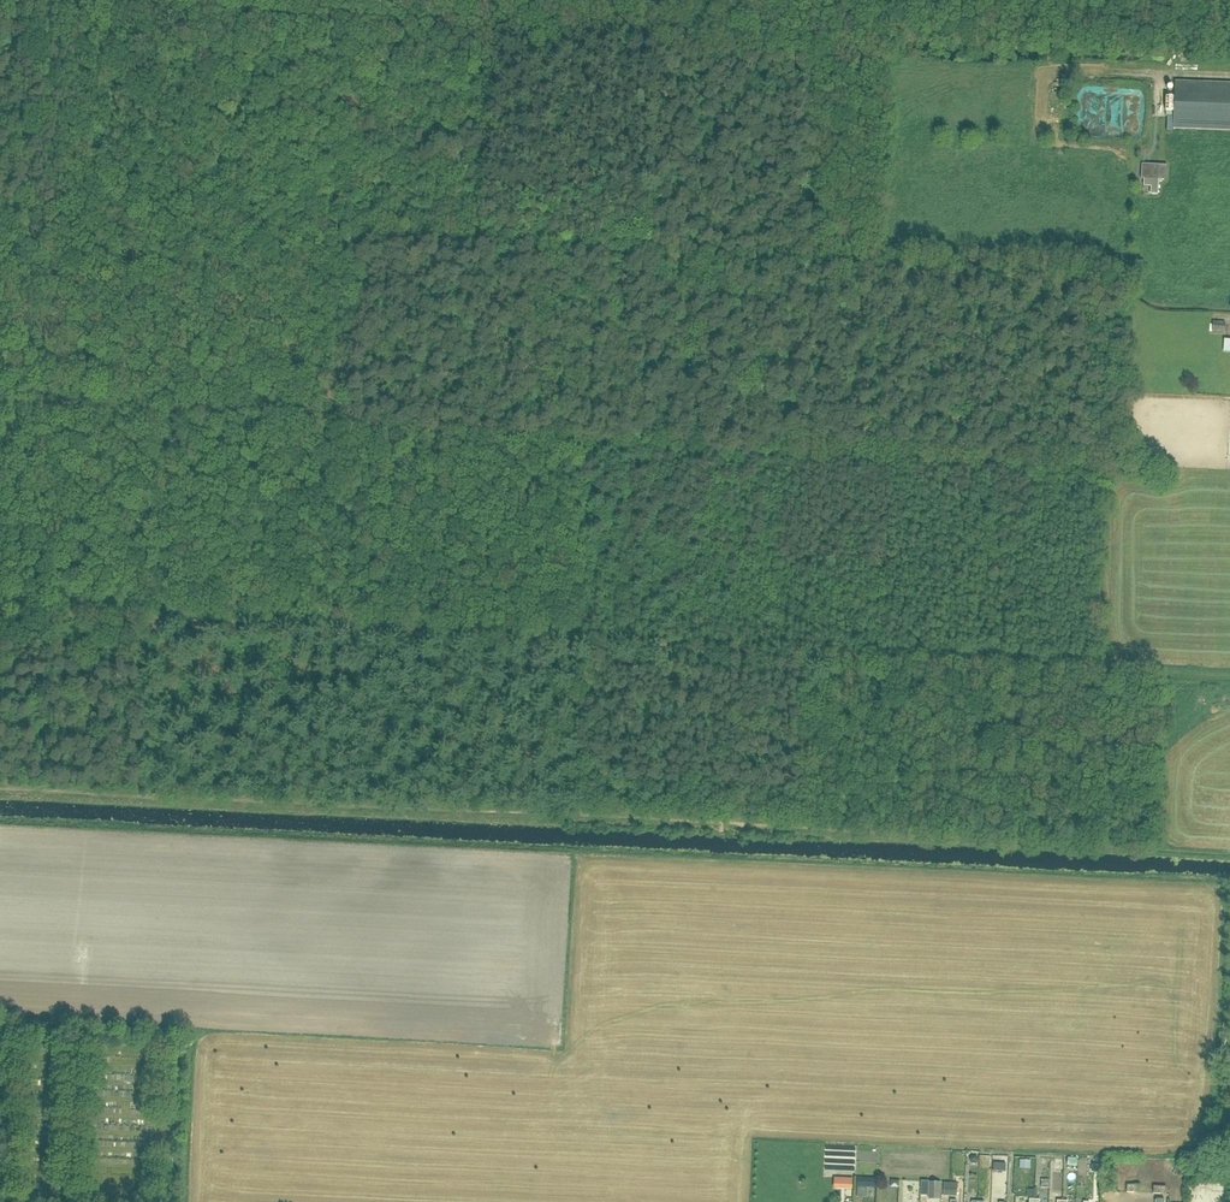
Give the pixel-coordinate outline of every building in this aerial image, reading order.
[(1229,131),(1229,84),(1175,82),(1173,129),(1229,131)] [(1213,322),(1212,332),(1225,333),(1226,322),(1213,322)] [(1043,1159),(1042,1172),(1050,1172),(1050,1159),(1043,1159)] [(1030,1161),(1020,1161),(1019,1169),(1030,1169),(1030,1161)] [(1035,1173),(1015,1173),(1015,1188),(1035,1188),(1035,1173)] [(1050,1175),(1042,1175),(1041,1185),(1041,1189),(1049,1189),(1049,1185),(1050,1175)] [(940,1200),(941,1184),(929,1183),(929,1182),(921,1182),(920,1196),(928,1196),(928,1200),(940,1200)] [(943,1183),(943,1193),(943,1197),(957,1197),(957,1184),(943,1183)] [(1153,1194),(1166,1194),(1166,1187),(1153,1186),(1153,1194)]
